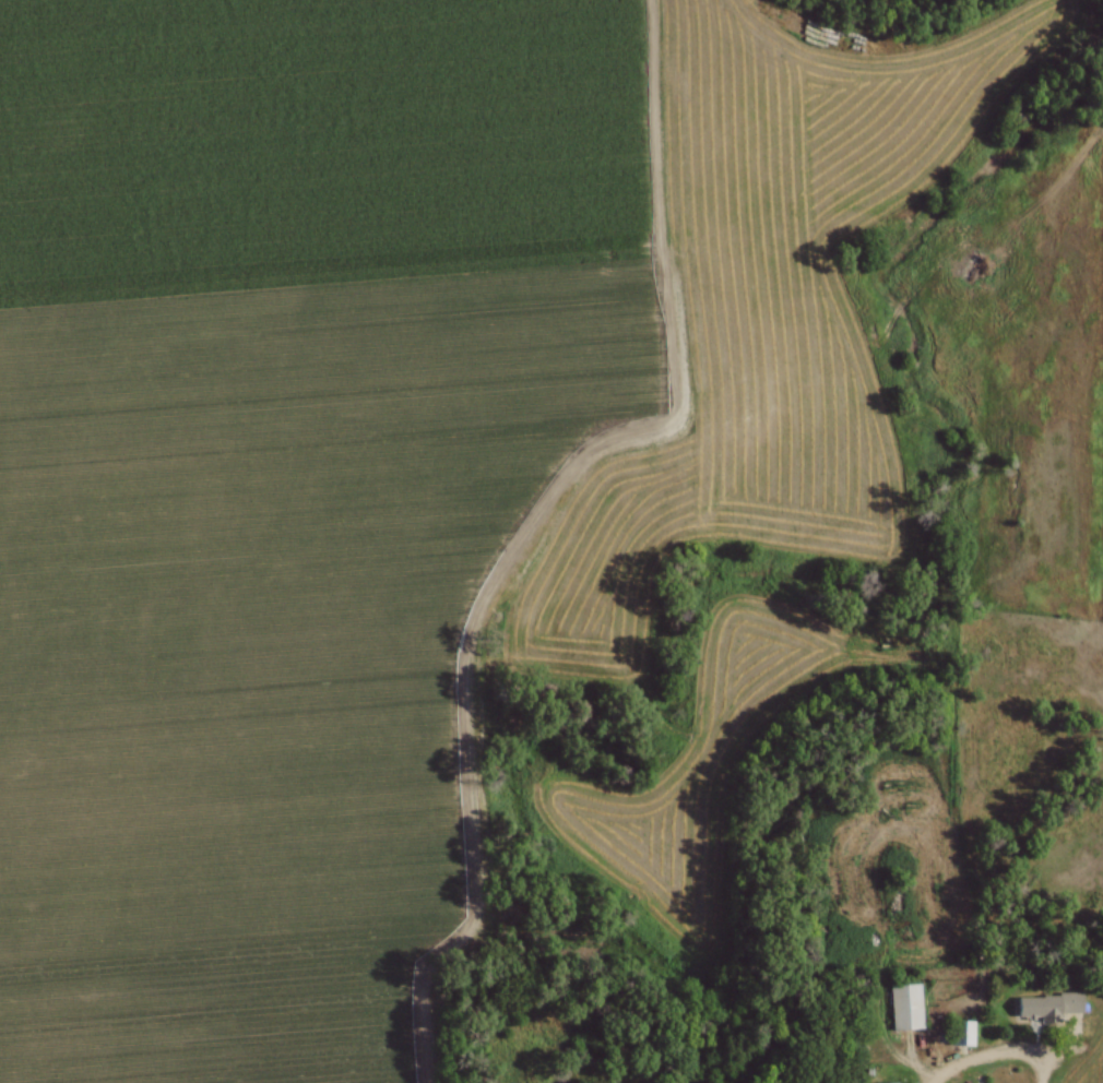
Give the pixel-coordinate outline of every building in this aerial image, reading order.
[(888,986),(917,986),(917,1025),(889,1025),(888,986)] [(1017,999),(1017,1015),(1056,1015),(1055,1011),(1071,1011),(1081,1011),(1081,993),(1057,993),(1057,998),(1017,999)] [(950,1021),(971,1021),(971,1046),(950,1046),(950,1021)]
